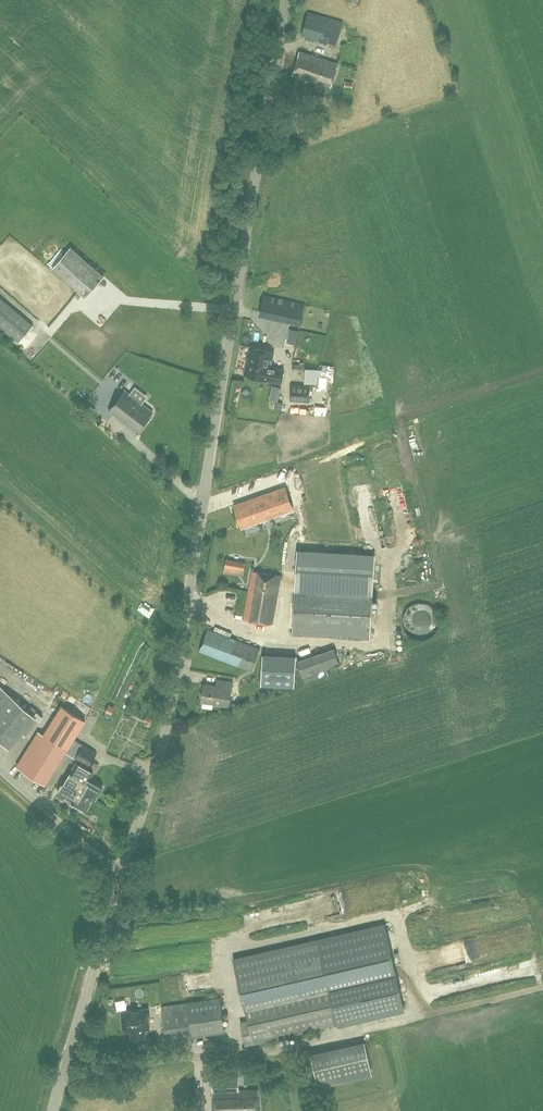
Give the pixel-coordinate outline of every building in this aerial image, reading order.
[(343,44),(348,28),(341,26),(342,21),(308,12),(301,35),(336,44),(336,43),(343,44)] [(331,87),(338,64),(299,51),(293,75),(331,87)] [(362,76),(358,64),(348,67),(352,79),(362,76)] [(86,296),(103,276),(70,247),(52,267),(86,296)] [(300,323),(304,305),(264,295),(260,314),(300,323)] [(33,325),(0,297),(0,326),(19,342),(33,325)] [(298,346),(299,326),(288,325),(288,345),(298,346)] [(247,363),(263,367),(264,364),(270,365),(273,351),(250,346),(247,363)] [(270,365),(264,364),(263,367),(247,363),(244,375),(251,376),(281,383),(284,370),(270,367),(270,365)] [(303,372),(303,365),(292,363),(292,371),(303,372)] [(317,384),(318,369),(304,368),(303,383),(317,384)] [(309,402),(310,385),(291,384),(290,401),(309,402)] [(137,432),(153,412),(125,390),(109,411),(137,432)] [(241,527),(293,509),(285,487),(234,505),(241,527)] [(297,549),(295,583),(292,635),(370,639),(373,588),(374,554),(297,549)] [(244,570),(245,562),(226,559),(225,567),(244,570)] [(272,624),(280,575),(252,571),(244,620),(272,624)] [(251,671),(260,649),(208,629),(200,651),(251,671)] [(338,648),(297,660),(301,675),(342,664),(338,648)] [(261,678),(293,678),(293,658),(261,658),(261,678)] [(229,705),(233,683),(217,680),(216,686),(204,684),(201,701),(229,705)] [(0,685),(0,739),(9,747),(22,733),(25,736),(43,717),(38,712),(35,716),(0,685)] [(66,752),(74,739),(85,721),(68,710),(50,739),(44,735),(31,755),(26,752),(17,766),(45,784),(66,752)] [(74,739),(66,752),(89,766),(97,753),(74,739)] [(93,798),(93,799),(95,800),(103,787),(89,780),(93,772),(77,762),(72,770),(66,781),(72,785),(72,786),(93,798)] [(66,781),(65,781),(64,781),(58,792),(72,801),(74,803),(74,804),(74,806),(80,809),(81,808),(82,807),(86,810),(93,799),(93,798),(72,786),(72,785),(66,781)] [(403,1009),(384,925),(233,959),(248,1020),(240,1022),(245,1045),(403,1009)] [(220,998),(161,1007),(165,1032),(191,1028),(192,1036),(225,1031),(220,998)] [(147,1009),(122,1012),(125,1031),(131,1030),(132,1040),(144,1038),(143,1029),(149,1028),(147,1009)] [(322,1086),(373,1074),(366,1046),(315,1059),(322,1086)] [(238,1077),(212,1078),(213,1110),(259,1110),(258,1089),(239,1090),(238,1077)]
